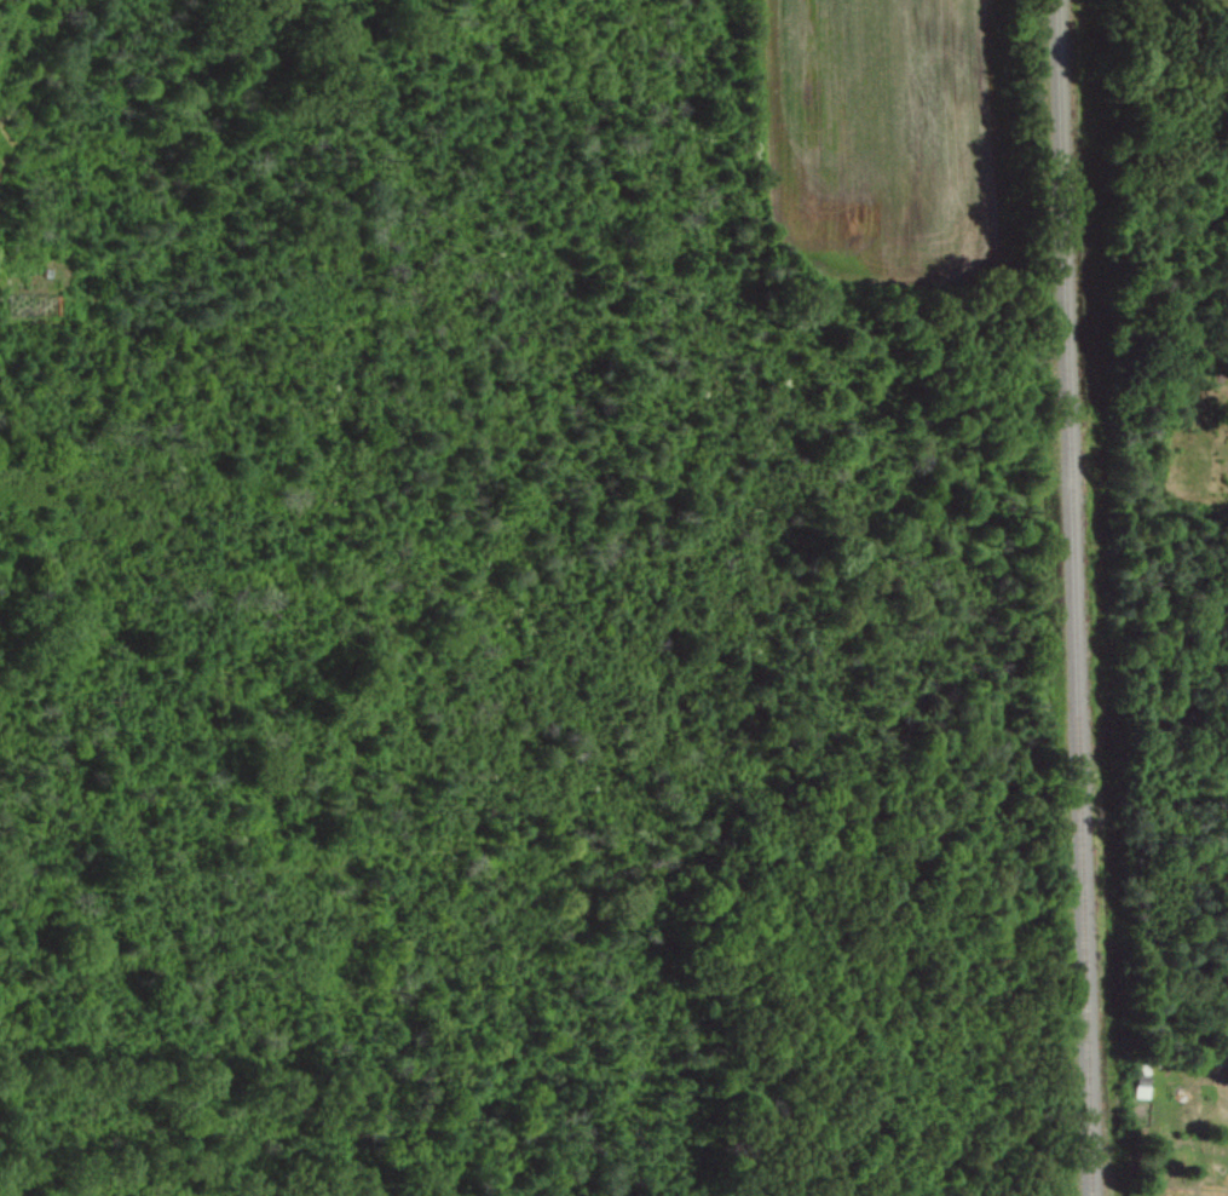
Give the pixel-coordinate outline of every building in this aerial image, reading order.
[(1149,1078),(1135,1077),(1135,1097),(1148,1098),(1149,1078)]
